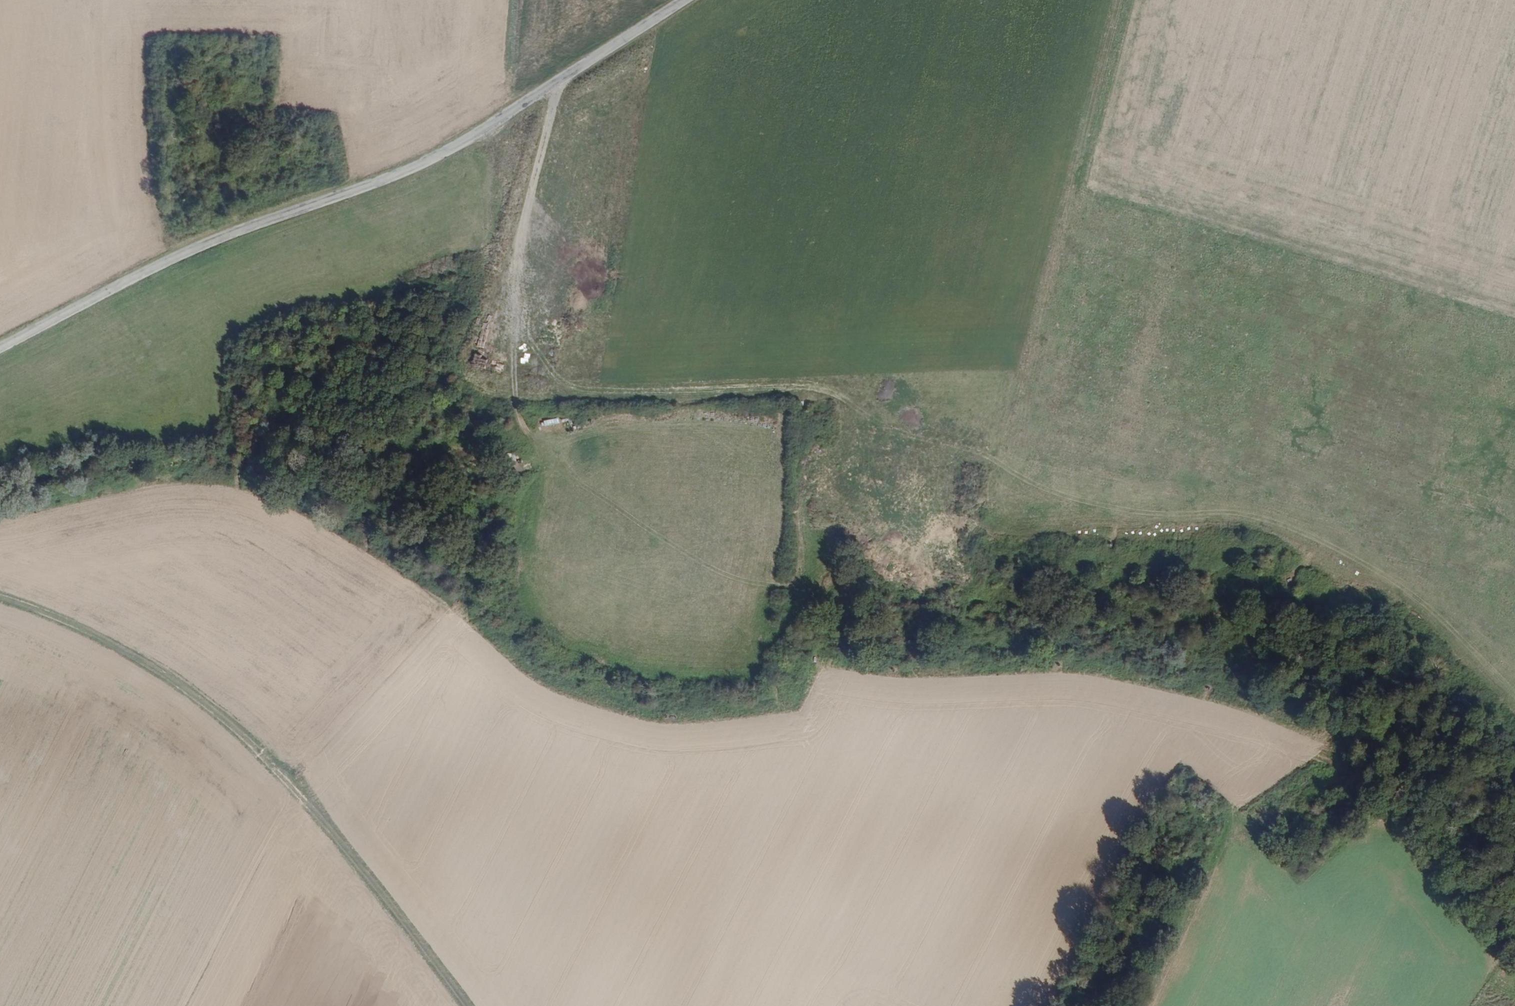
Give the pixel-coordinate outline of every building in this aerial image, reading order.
[(471,364),(484,368),(489,353),(475,349),(471,364)]
